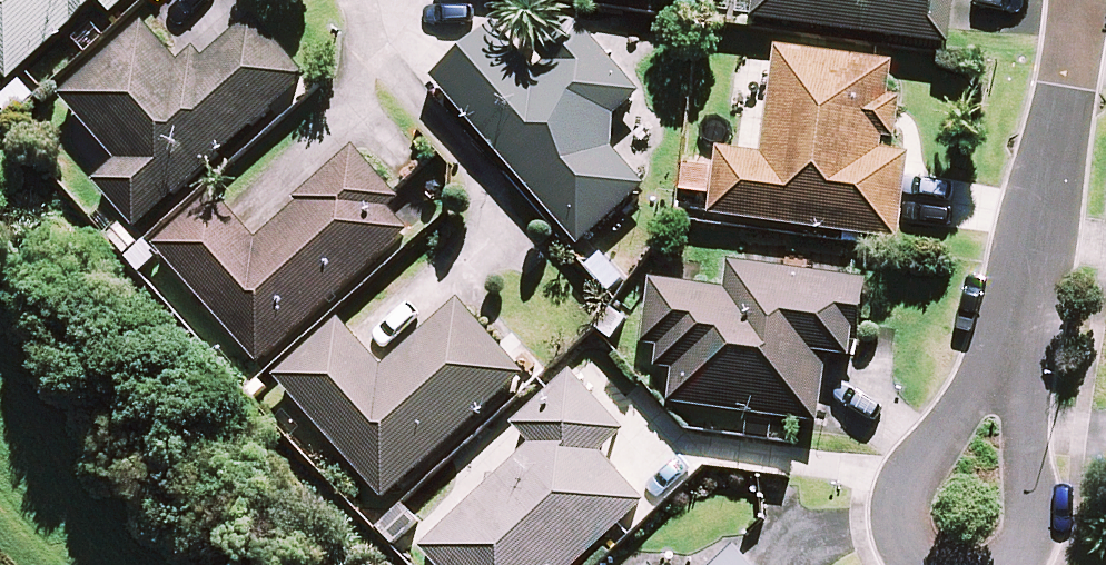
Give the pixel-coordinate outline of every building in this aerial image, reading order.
[(12,76),(96,0),(0,0),(0,63),(12,76)] [(115,9),(125,0),(107,0),(115,9)] [(758,16),(951,40),(956,0),(760,0),(758,16)] [(305,77),(252,18),(207,58),(195,45),(180,58),(147,22),(65,95),(121,159),(98,180),(138,225),(305,77)] [(640,89),(587,30),(536,76),(491,26),(434,78),(581,241),(646,183),(597,128),(640,89)] [(893,61),(779,46),(765,154),(721,148),(713,211),(898,236),(909,154),(881,150),(893,61)] [(390,200),(398,193),(358,148),(254,238),(215,193),(158,243),(260,361),(414,227),(390,200)] [(866,279),(733,259),(729,289),(652,277),(640,355),(678,361),(672,399),(749,411),(745,436),(795,443),(799,416),(819,419),(829,349),(855,353),(866,279)] [(526,371),(461,298),(384,366),(341,318),(278,375),(385,496),(526,371)] [(571,370),(487,448),(506,468),(423,545),(441,564),(574,564),(644,500),(599,451),(624,428),(571,370)] [(732,540),(706,564),(757,564),(732,540)]
